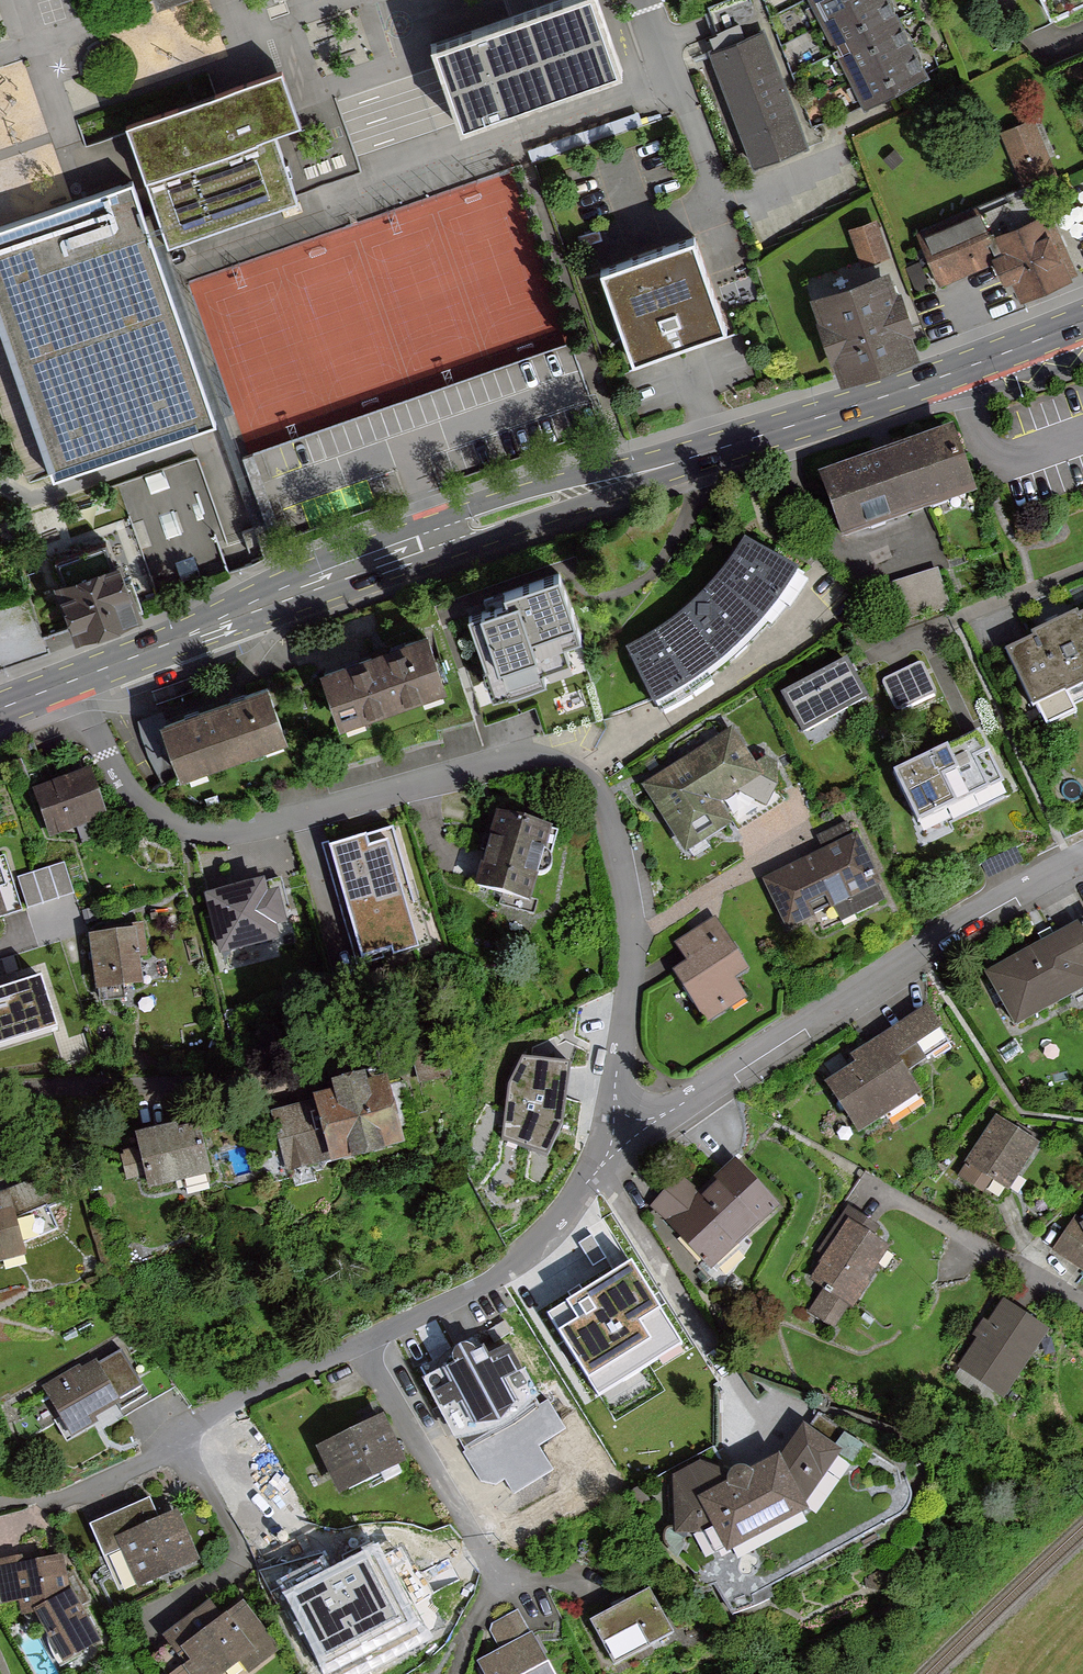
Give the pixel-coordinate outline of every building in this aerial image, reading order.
[(431,47),(460,130),(621,73),(595,0),(564,0),(431,47)] [(822,23),(867,0),(811,0),(822,23)] [(836,50),(900,17),(892,0),(867,0),(822,23),(836,50)] [(1051,14),(1080,0),(1044,0),(1051,14)] [(836,50),(850,77),(914,44),(900,17),(836,50)] [(766,29),(711,49),(755,164),(809,144),(766,29)] [(850,77),(864,104),(928,71),(914,44),(850,77)] [(235,91),(125,133),(166,249),(297,202),(274,138),(301,129),(282,77),(253,85),(235,91)] [(1055,171),(1033,118),(1000,132),(1023,185),(1055,171)] [(0,226),(0,325),(54,477),(217,420),(132,180),(0,226)] [(1047,214),(992,236),(981,209),(920,234),(941,285),(998,261),(1006,281),(1014,278),(1023,299),(1074,278),(1047,214)] [(877,219),(850,229),(864,266),(891,257),(877,219)] [(695,233),(596,270),(634,372),(733,336),(695,233)] [(810,293),(839,375),(918,347),(912,331),(917,330),(902,287),(897,288),(889,265),(810,293)] [(955,435),(820,481),(843,547),(978,501),(955,435)] [(200,460),(121,486),(154,587),(228,563),(220,539),(201,545),(193,520),(217,512),(200,460)] [(737,544),(717,573),(703,591),(678,615),(654,634),(615,654),(644,710),(683,690),(714,666),(744,638),(764,615),(789,579),(737,544)] [(122,558),(55,581),(75,639),(143,616),(122,558)] [(892,583),(901,622),(951,611),(942,572),(892,583)] [(509,650),(518,676),(559,662),(557,655),(586,646),(563,580),(539,589),(538,585),(497,599),(501,609),(506,625),(497,628),(505,651),(509,650)] [(1000,649),(1020,691),(1030,712),(1068,694),(1082,687),(1082,609),(1000,649)] [(421,648),(323,682),(342,735),(440,701),(421,648)] [(938,648),(890,672),(904,696),(949,673),(938,648)] [(847,663),(784,697),(805,737),(869,704),(847,663)] [(264,693),(163,726),(183,786),(284,753),(264,693)] [(968,736),(893,776),(925,837),(1013,790),(980,730),(968,736)] [(732,732),(644,788),(686,854),(732,824),(720,806),(762,778),(732,732)] [(86,778),(31,798),(48,845),(103,825),(86,778)] [(556,838),(495,819),(473,892),(533,911),(556,838)] [(822,853),(761,880),(785,933),(817,919),(822,929),(885,901),(879,886),(882,885),(853,820),(815,837),(822,853)] [(329,842),(322,844),(359,967),(419,949),(406,907),(417,904),(394,828),(331,847),(329,842)] [(24,898),(6,847),(0,849),(0,906),(24,898)] [(69,864),(19,875),(27,908),(76,897),(69,864)] [(262,883),(209,896),(223,950),(275,937),(273,926),(281,924),(273,894),(265,896),(262,883)] [(750,977),(722,923),(675,941),(685,965),(671,975),(706,1027),(746,1002),(737,987),(750,977)] [(991,973),(1018,1023),(1082,987),(1082,923),(991,973)] [(133,932),(93,937),(99,986),(140,981),(133,932)] [(0,993),(0,1047),(57,1028),(41,980),(0,993)] [(928,1013),(850,1060),(855,1069),(825,1087),(857,1139),(917,1102),(903,1079),(951,1050),(928,1013)] [(496,1138),(523,1151),(547,1103),(554,1107),(567,1080),(516,1056),(504,1081),(508,1083),(475,1152),(487,1158),(496,1138)] [(336,1097),(276,1113),(291,1170),(402,1141),(385,1080),(366,1085),(363,1076),(333,1084),(336,1097)] [(145,1122),(158,1176),(221,1161),(208,1107),(145,1122)] [(1038,1145),(996,1118),(958,1176),(976,1188),(984,1177),(1008,1192),(1038,1145)] [(777,1212),(736,1162),(697,1194),(682,1176),(657,1196),(714,1264),(777,1212)] [(16,1179),(0,1180),(0,1254),(32,1244),(32,1228),(62,1217),(55,1195),(70,1193),(60,1164),(16,1179)] [(837,1329),(888,1250),(871,1238),(876,1230),(847,1211),(819,1254),(826,1258),(813,1279),(826,1288),(810,1311),(837,1329)] [(656,1289),(633,1258),(570,1306),(594,1337),(620,1317),(646,1328),(656,1289)] [(997,1407),(1046,1331),(1003,1303),(953,1379),(997,1407)] [(504,1339),(428,1379),(459,1437),(485,1431),(517,1414),(535,1397),(504,1339)] [(80,1366),(42,1387),(72,1439),(149,1395),(122,1348),(82,1371),(80,1366)] [(393,1413),(325,1445),(345,1488),(413,1456),(393,1413)] [(812,1414),(790,1446),(739,1472),(733,1460),(680,1487),(699,1525),(724,1512),(738,1540),(820,1499),(816,1491),(851,1439),(812,1414)] [(183,1509),(121,1534),(141,1585),(204,1560),(183,1509)] [(378,1549),(288,1595),(326,1668),(416,1622),(378,1549)] [(35,1555),(0,1561),(0,1605),(20,1602),(21,1616),(35,1614),(63,1665),(102,1642),(74,1589),(64,1555),(37,1559),(35,1555)] [(677,1628),(653,1584),(593,1616),(618,1661),(677,1628)] [(170,1635),(191,1656),(173,1673),(232,1673),(231,1671),(276,1627),(250,1597),(230,1613),(218,1595),(170,1635)] [(524,1607),(493,1626),(485,1658),(494,1673),(563,1673),(524,1607)]
